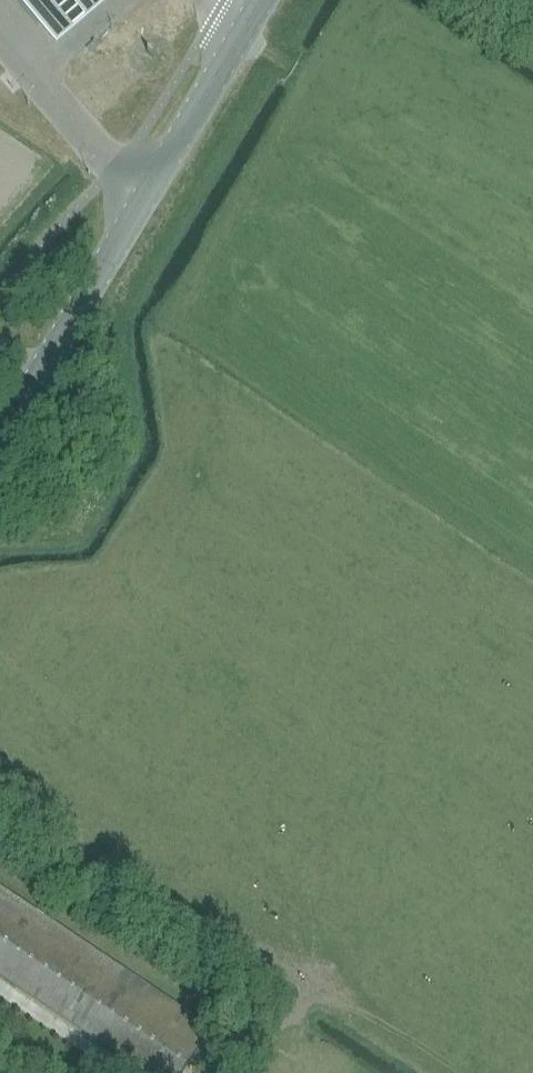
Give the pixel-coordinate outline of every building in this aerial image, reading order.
[(22,11),(56,50),(104,9),(97,0),(13,0),(22,11)] [(83,38),(76,51),(88,58),(96,45),(83,38)] [(144,1072),(182,1072),(211,1030),(0,888),(0,976),(144,1072)]
